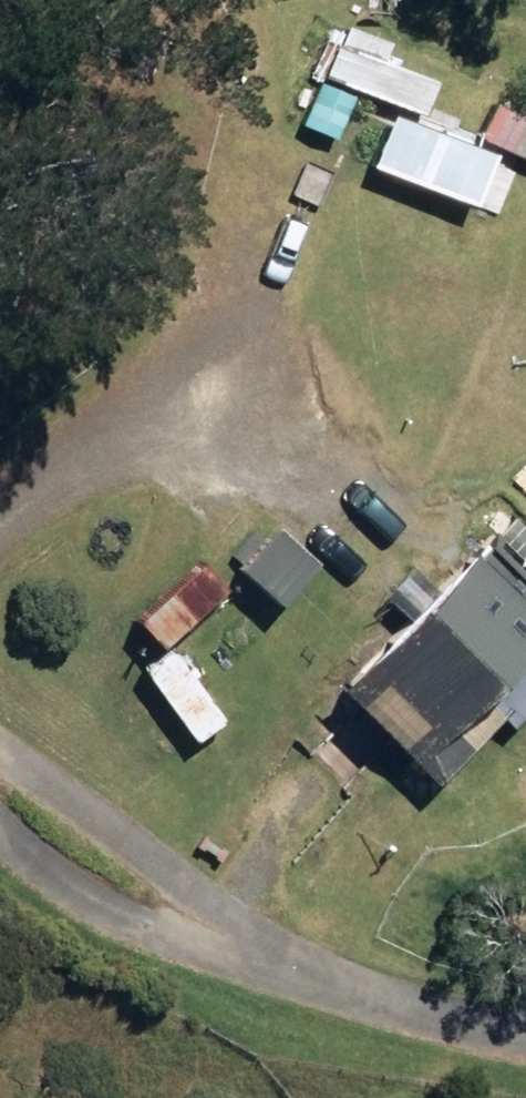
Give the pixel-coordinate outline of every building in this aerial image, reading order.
[(329,73),(425,114),(441,78),(386,56),(392,41),(349,22),(329,73)] [(525,158),(525,116),(498,104),(483,139),(525,158)] [(354,193),(458,234),(471,200),(368,159),(354,193)] [(240,569),(278,605),(321,563),(282,525),(240,569)] [(441,782),(506,717),(480,692),(525,648),(525,604),(476,555),(344,685),(441,782)] [(161,646),(191,620),(227,590),(202,561),(166,594),(138,618),(161,646)] [(140,665),(199,742),(228,718),(169,643),(140,665)]
